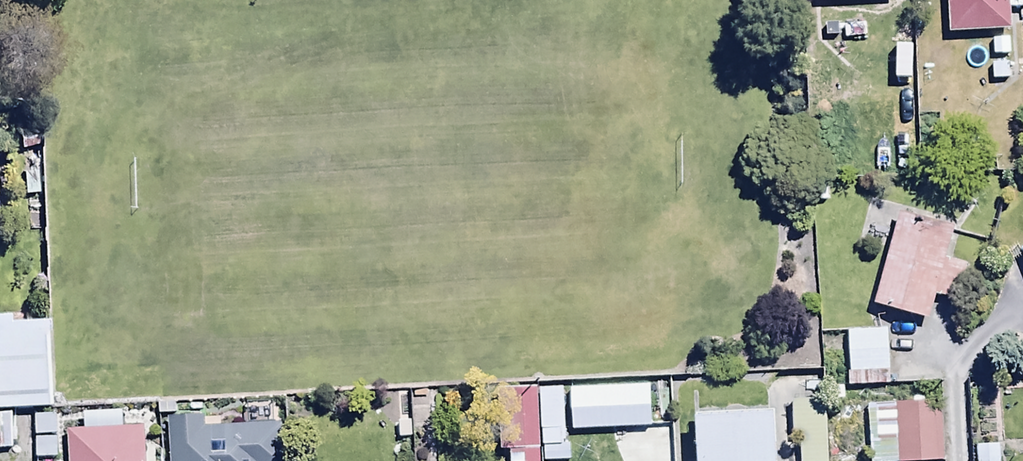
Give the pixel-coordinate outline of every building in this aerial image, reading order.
[(947,18),(1011,18),(1011,0),(947,0),(947,18)] [(956,220),(901,202),(873,287),(927,305),(936,280),(957,287),(971,245),(950,238),(956,220)] [(887,307),(847,309),(850,355),(889,353),(887,307)] [(51,405),(48,318),(8,320),(8,312),(0,312),(0,407),(51,405)] [(572,374),(574,410),(654,406),(652,370),(572,374)] [(509,460),(539,460),(536,385),(502,385),(503,448),(509,448),(509,460)] [(539,387),(543,460),(571,459),(570,443),(566,443),(563,386),(539,387)] [(790,399),(792,440),(799,440),(799,460),(827,460),(825,397),(790,399)] [(939,399),(893,400),(895,460),(940,460),(942,460),(939,399)] [(693,412),(697,460),(776,460),(772,406),(693,412)] [(0,413),(0,448),(12,448),(11,412),(0,413)] [(55,414),(35,414),(36,458),(57,457),(55,414)] [(167,417),(169,460),(283,460),(281,421),(204,424),(204,415),(167,417)] [(145,428),(67,429),(68,460),(146,460),(145,428)]
